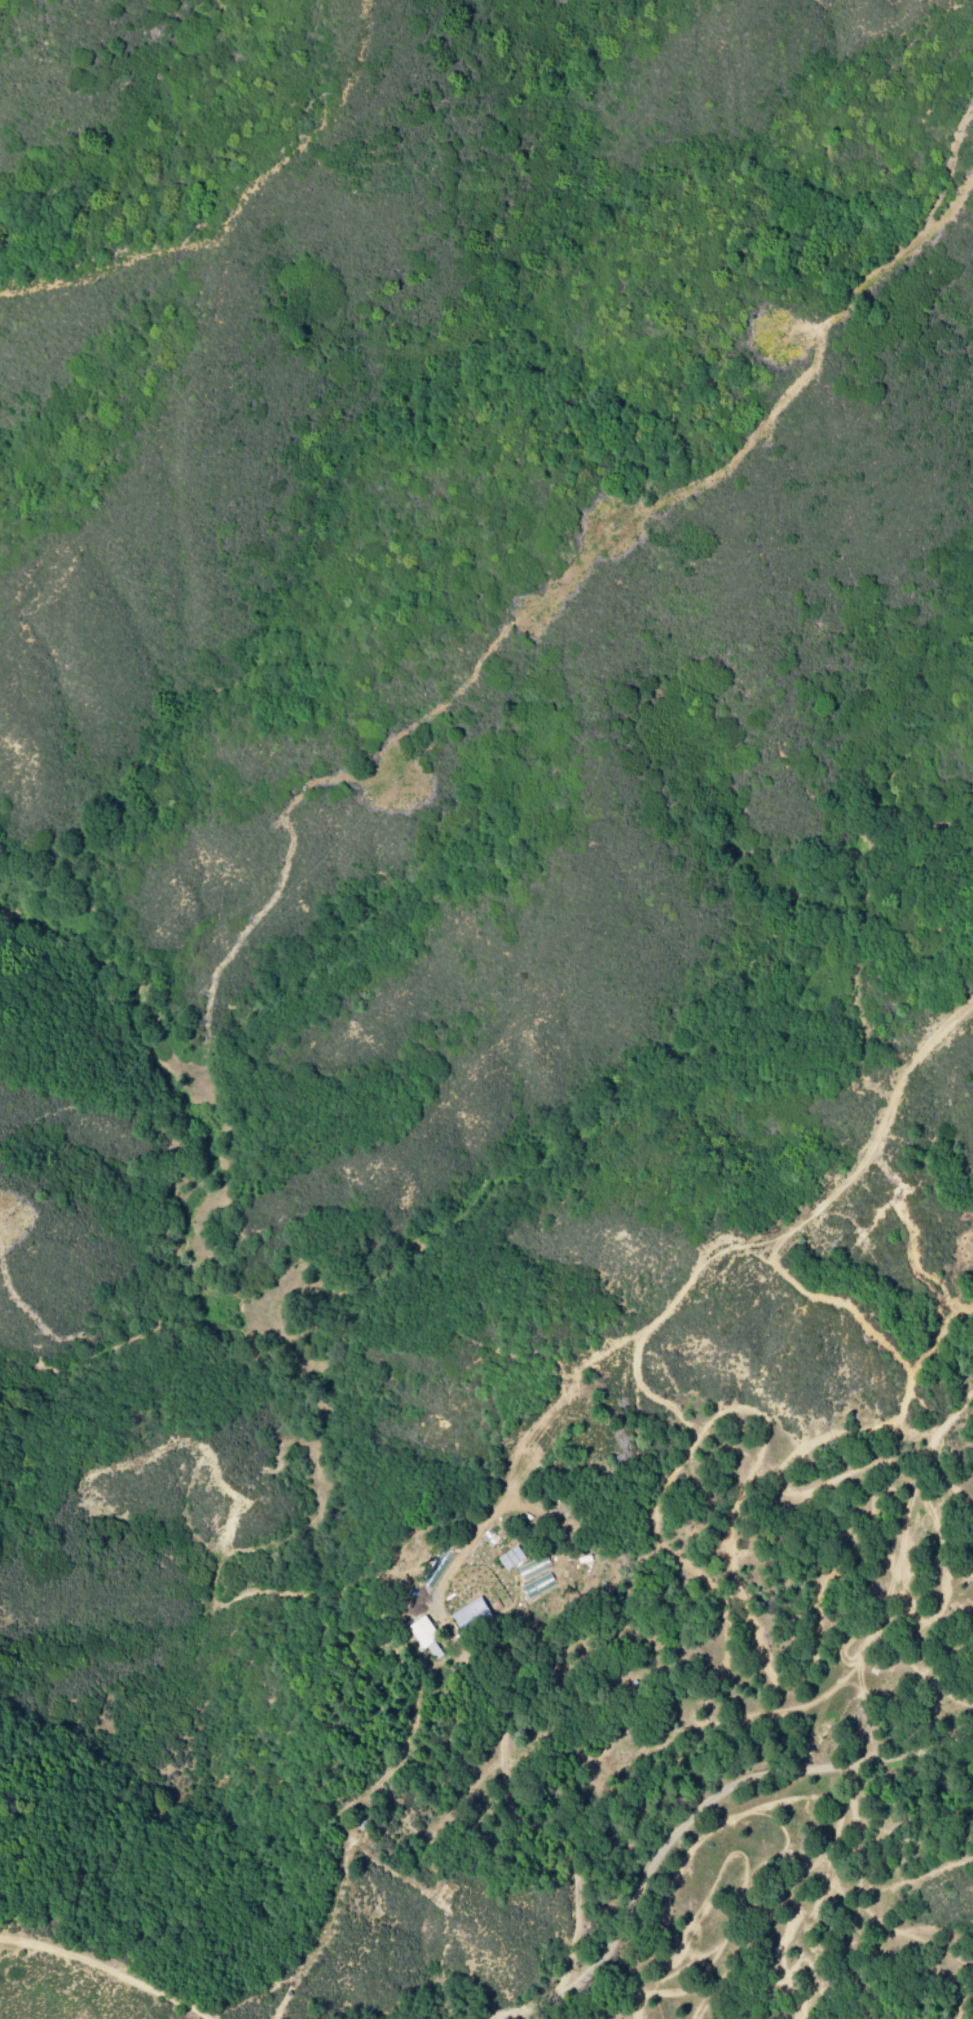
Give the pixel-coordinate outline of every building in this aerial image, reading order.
[(503,1562),(512,1574),(531,1561),(522,1549),(503,1562)] [(455,1617),(466,1635),(496,1617),(485,1600),(455,1617)] [(439,1664),(448,1660),(440,1644),(443,1642),(431,1619),(411,1629),(423,1653),(432,1649),(439,1664)]
